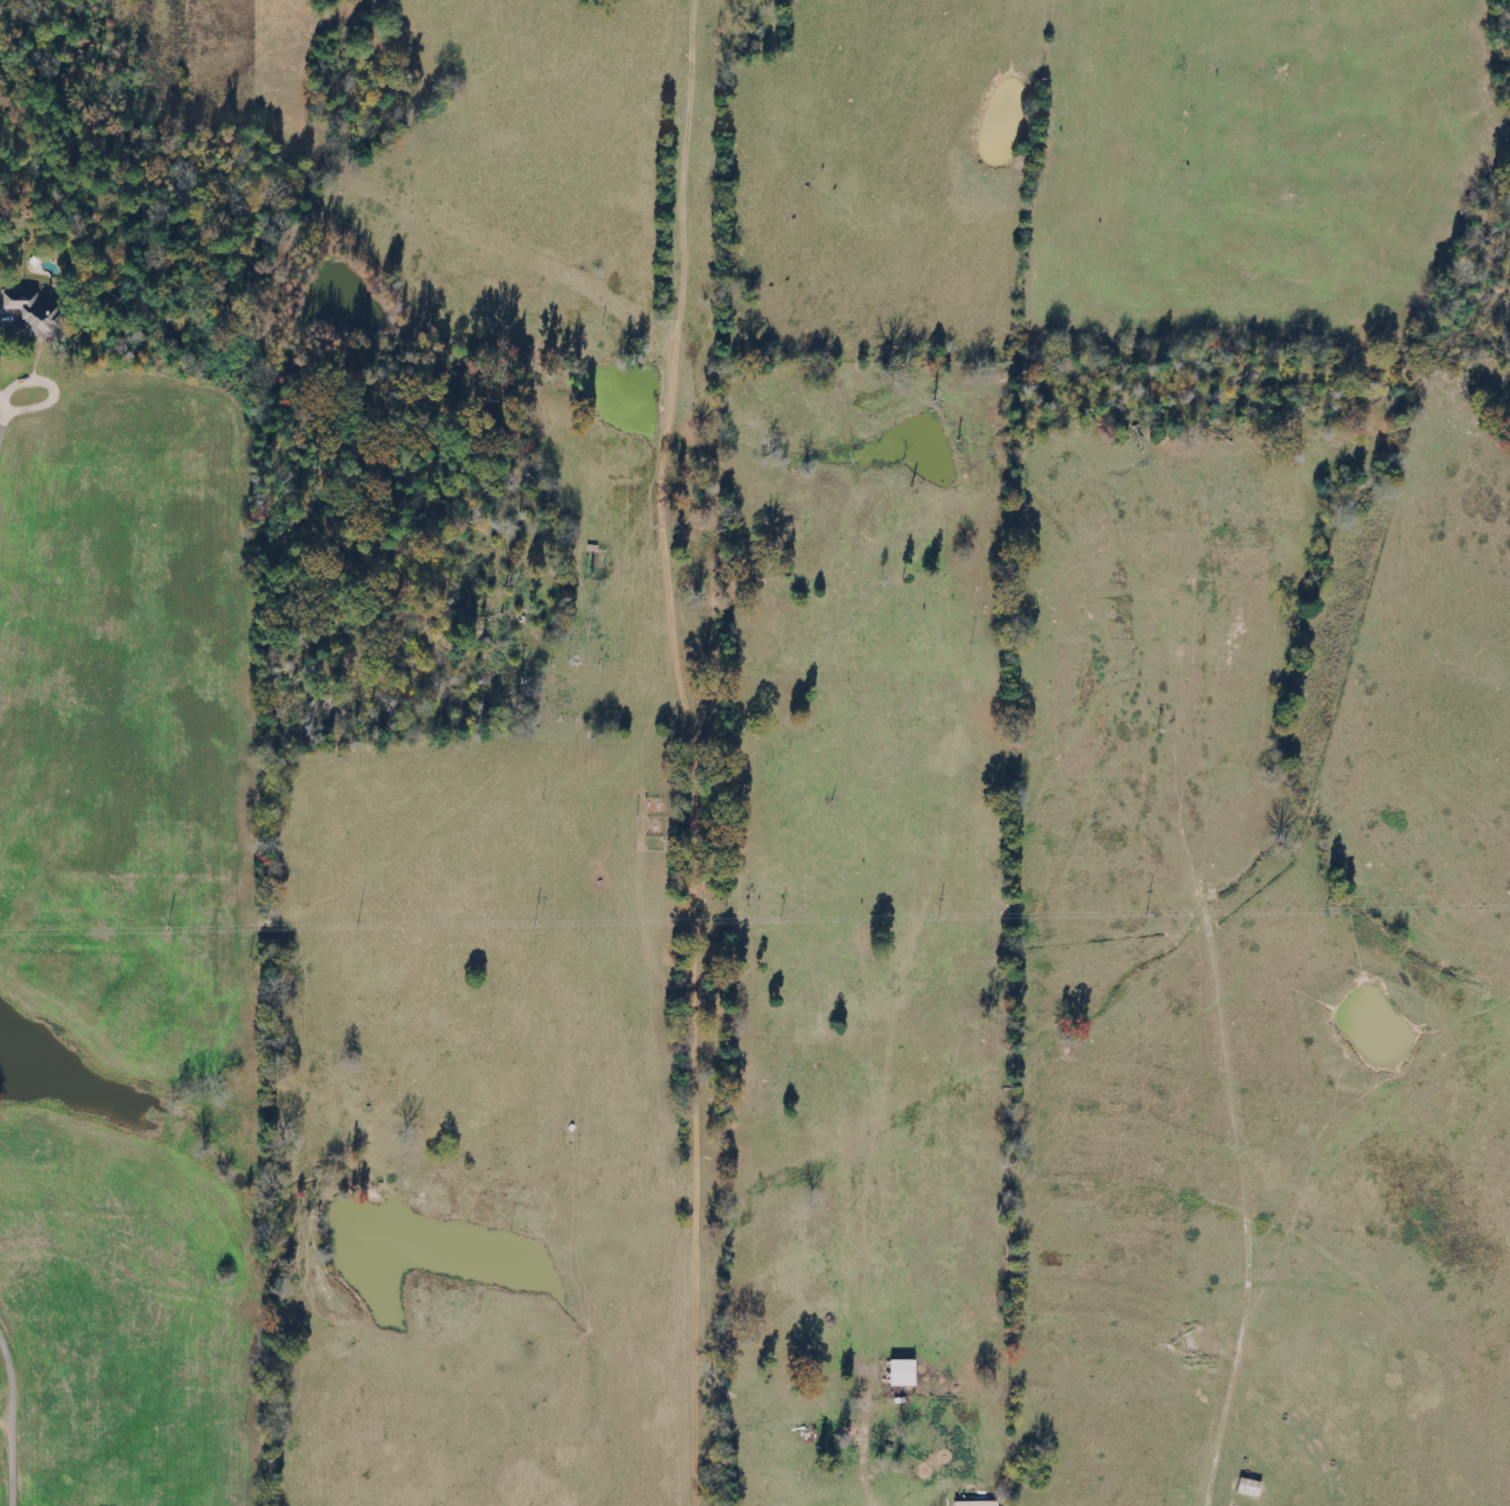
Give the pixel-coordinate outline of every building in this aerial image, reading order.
[(38,298),(8,287),(0,308),(0,325),(8,329),(12,320),(24,325),(22,330),(42,337),(44,332),(57,337),(61,326),(54,324),(60,307),(38,298)] [(917,1385),(918,1360),(893,1359),(892,1385),(917,1385)] [(1239,1494),(1261,1497),(1264,1482),(1242,1479),(1239,1494)]
